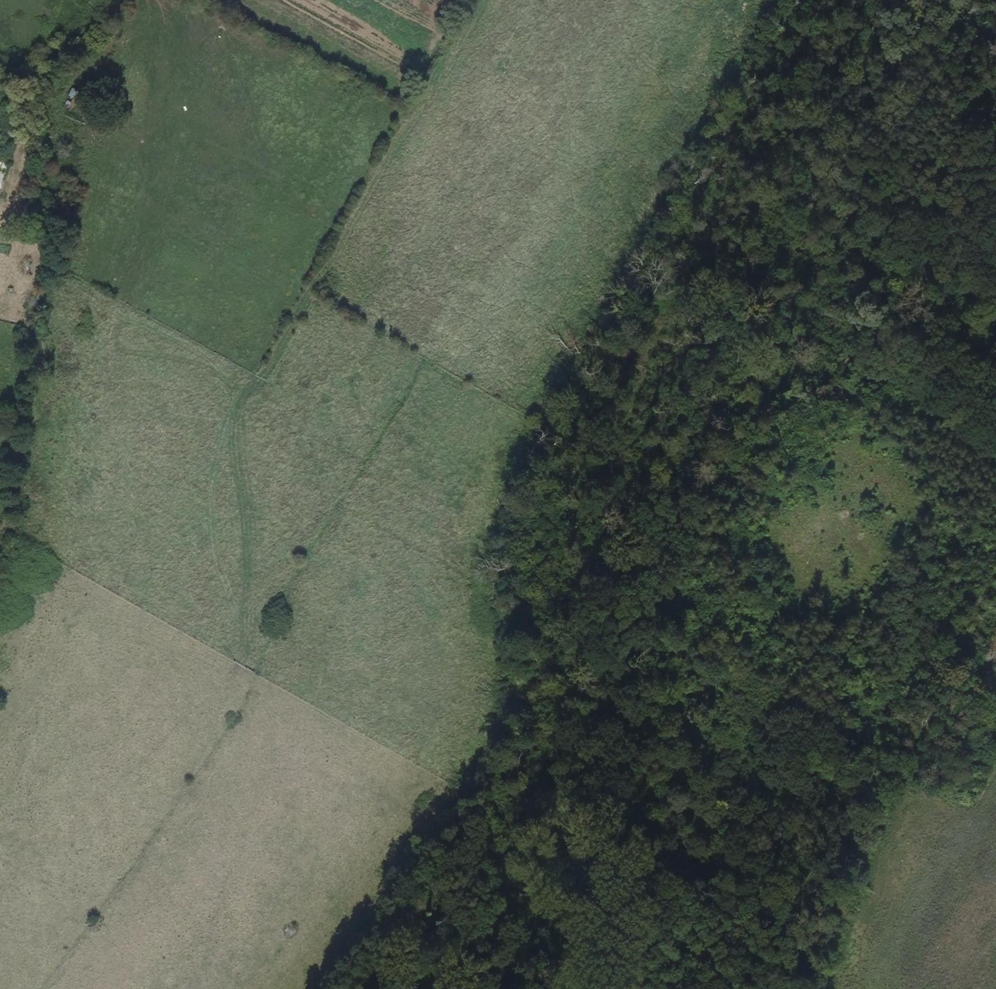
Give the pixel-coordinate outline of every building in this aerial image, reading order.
[(71,90),(66,106),(80,109),(84,94),(71,90)] [(970,674),(974,665),(966,659),(960,667),(970,674)]
